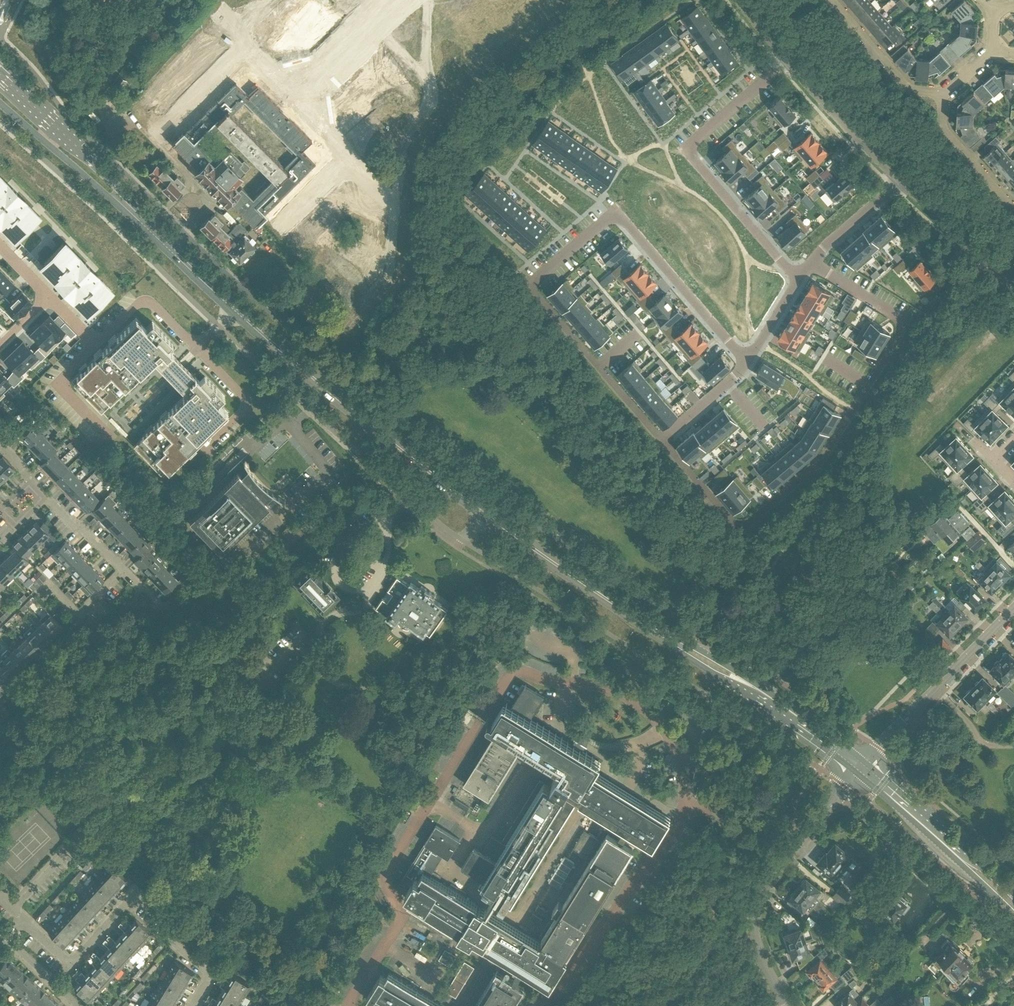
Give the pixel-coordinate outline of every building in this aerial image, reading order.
[(291,1),(293,3),(308,17),(315,10),(317,13),(319,11),(317,9),(308,0),(291,0),(291,1)] [(317,9),(323,2),(326,4),(328,2),(325,0),(308,0),(317,9)] [(467,13),(468,12),(473,7),(475,10),(479,6),(476,4),(472,0),(455,0),(467,13)] [(520,0),(537,17),(546,8),(544,6),(537,0),(520,0)] [(850,5),(855,10),(856,9),(859,12),(871,2),(869,0),(857,0),(850,5)] [(940,9),(950,0),(932,0),(940,9)] [(976,16),(975,14),(973,12),(975,11),(965,0),(963,0),(962,1),(961,0),(954,0),(948,5),(962,21),(976,16)] [(865,22),(878,10),(871,2),(859,12),(862,16),(861,17),(865,22)] [(286,6),(282,9),(284,11),(285,11),(300,26),(306,19),(309,21),(311,20),(308,17),(293,3),(288,8),(286,6)] [(698,6),(682,18),(689,28),(690,29),(706,18),(698,6)] [(873,29),(885,18),(878,10),(865,22),(869,26),(870,25),(873,29)] [(277,14),(274,18),(276,20),(291,34),(298,28),(300,30),(302,28),(300,26),(285,11),(284,11),(279,16),(277,14)] [(528,14),(523,19),(528,24),(533,19),(528,14)] [(961,33),(975,40),(975,37),(976,34),(977,34),(978,22),(977,22),(976,19),(976,16),(962,21),(961,33)] [(689,28),(684,31),(687,34),(691,31),(697,39),(698,40),(714,28),(706,18),(690,29),(689,28)] [(885,18),(873,29),(876,32),(875,33),(879,38),(894,24),(892,26),(885,18)] [(533,19),(528,24),(533,28),(538,23),(533,19)] [(269,23),(265,26),(267,29),(268,28),(282,43),(283,43),(289,36),(292,38),(294,37),(291,34),(276,20),(271,25),(269,23)] [(667,23),(656,32),(668,48),(666,49),(670,54),(673,51),(669,47),(679,40),(667,23)] [(893,41),(897,45),(906,38),(894,24),(879,38),(883,43),(884,42),(888,45),(893,41)] [(260,31),(257,35),(272,51),(271,52),(275,55),(277,54),(274,51),(281,45),(283,47),(285,45),(283,43),(282,43),(268,28),(267,29),(263,33),(260,31)] [(697,39),(692,42),(694,45),(699,42),(704,49),(705,51),(722,39),(714,28),(698,40),(697,39)] [(656,32),(645,39),(657,56),(656,57),(659,61),(662,59),(659,54),(666,49),(668,48),(656,32)] [(973,42),(975,40),(961,33),(945,46),(954,56),(958,52),(961,55),(972,45),(971,44),(973,42)] [(645,39),(635,47),(646,63),(645,64),(648,69),(651,67),(648,62),(656,57),(657,56),(645,39)] [(704,49),(700,53),(702,56),(707,53),(712,60),(713,62),(730,50),(722,39),(705,51),(704,49)] [(500,42),(495,47),(500,51),(505,46),(500,42)] [(918,59),(916,57),(904,43),(894,52),(898,57),(896,59),(906,70),(907,69),(909,71),(911,73),(918,59)] [(505,46),(500,51),(505,56),(510,51),(505,46)] [(949,60),(954,56),(945,46),(929,60),(934,74),(936,73),(939,72),(940,73),(951,63),(949,60)] [(635,47),(624,55),(636,71),(634,72),(637,77),(641,75),(637,70),(645,64),(646,63),(635,47)] [(712,60),(707,63),(710,67),(714,63),(722,73),(738,62),(730,50),(713,62),(712,60)] [(624,55),(612,63),(624,79),(628,84),(637,77),(634,72),(636,71),(624,55)] [(934,74),(929,60),(918,59),(911,73),(913,73),(916,74),(916,76),(929,76),(929,75),(931,75),(934,74)] [(383,66),(381,68),(399,85),(404,79),(406,81),(410,78),(408,76),(407,76),(392,61),(392,62),(386,68),(383,66)] [(1006,69),(1006,70),(1003,71),(1000,71),(1005,85),(1013,86),(1013,69),(1006,69)] [(257,86),(248,96),(244,92),(252,84),(238,71),(180,129),(183,133),(172,144),(198,169),(195,171),(201,177),(199,180),(218,198),(220,196),(227,202),(229,200),(254,225),(265,214),(268,217),(327,159),(313,146),(306,153),(302,150),(311,140),(257,86)] [(990,99),(1005,85),(1000,71),(998,72),(996,74),(995,72),(983,82),(985,85),(981,89),(990,99)] [(120,87),(126,80),(119,75),(114,82),(120,87)] [(364,85),(362,87),(365,89),(380,104),(380,103),(385,98),(387,101),(391,97),(375,81),(376,80),(373,76),(371,78),(373,81),(367,87),(364,85)] [(651,79),(634,91),(643,102),(664,87),(662,85),(658,89),(651,79)] [(664,87),(643,102),(650,113),(676,94),(675,93),(665,100),(660,92),(665,89),(664,87)] [(356,93),(354,95),(356,98),(357,97),(371,112),(372,112),(377,107),(379,109),(382,106),(380,103),(380,104),(365,89),(358,96),(356,93)] [(974,113),(990,99),(981,89),(976,93),(974,90),(963,100),(963,102),(962,104),(960,106),(974,113)] [(448,94),(443,99),(448,103),(452,99),(448,94)] [(676,94),(650,113),(659,125),(675,113),(668,103),(677,96),(676,94)] [(347,102),(345,104),(348,106),(363,121),(363,120),(368,115),(370,118),(374,114),(372,112),(371,112),(357,97),(356,98),(350,104),(347,102)] [(781,97),(770,106),(777,113),(773,116),(782,126),(796,114),(781,97)] [(452,99),(448,103),(452,108),(457,103),(452,99)] [(973,124),(974,113),(960,106),(960,108),(959,111),(957,111),(957,124),(958,124),(958,126),(958,129),(973,124)] [(420,121),(415,126),(420,131),(425,126),(420,121)] [(548,121),(541,132),(552,140),(560,129),(548,121)] [(740,126),(743,130),(748,127),(744,122),(740,126)] [(973,124),(958,129),(960,131),(961,133),(960,134),(970,146),(973,144),(977,149),(987,140),(973,124)] [(425,126),(420,131),(425,136),(429,131),(425,126)] [(560,129),(552,140),(564,148),(571,137),(560,129)] [(784,131),(768,145),(772,150),(778,145),(788,136),(784,131)] [(541,132),(533,144),(544,152),(552,140),(541,132)] [(811,132),(792,149),(801,159),(803,157),(802,157),(820,142),(819,141),(813,133),(812,133),(811,132)] [(788,136),(779,144),(783,150),(793,142),(788,136)] [(991,164),(1006,151),(999,143),(1001,141),(996,136),(984,146),(989,151),(984,155),(991,164)] [(571,137),(564,148),(575,156),(583,145),(571,137)] [(726,152),(716,161),(724,171),(743,154),(736,146),(737,145),(732,139),(722,147),(726,152)] [(552,140),(544,152),(556,160),(564,148),(552,140)] [(820,142),(802,157),(803,157),(810,166),(828,151),(827,150),(820,142)] [(583,145),(575,156),(586,164),(594,153),(583,145)] [(564,148),(556,160),(567,168),(575,156),(564,148)] [(999,171),(1011,161),(1013,159),(1006,151),(991,164),(995,169),(996,168),(999,171)] [(594,153),(586,164),(598,172),(606,161),(594,153)] [(724,171),(732,181),(743,171),(747,176),(749,175),(755,169),(757,168),(752,162),(751,163),(743,153),(743,154),(724,171)] [(575,156),(567,168),(578,175),(586,164),(575,156)] [(149,173),(173,197),(180,189),(179,188),(185,183),(177,175),(174,178),(161,165),(164,162),(159,157),(156,160),(155,159),(151,163),(155,167),(149,173)] [(770,162),(774,167),(779,162),(775,158),(770,162)] [(1013,173),(1013,159),(1011,161),(999,171),(1002,174),(1001,175),(1005,180),(1013,173)] [(606,161),(598,172),(610,180),(617,169),(606,161)] [(0,162),(0,222),(15,237),(16,239),(21,244),(22,244),(29,252),(30,252),(34,256),(34,257),(36,259),(37,260),(41,264),(86,311),(88,313),(90,311),(111,291),(118,284),(0,162)] [(586,164),(578,175),(590,184),(598,172),(586,164)] [(816,168),(806,177),(810,182),(820,173),(816,168)] [(598,172),(590,184),(602,192),(610,180),(598,172)] [(825,179),(819,184),(834,201),(844,193),(849,188),(855,183),(852,180),(853,179),(850,175),(849,176),(846,173),(837,180),(831,172),(824,178),(825,179)] [(484,173),(475,183),(485,192),(495,182),(484,173)] [(820,173),(810,182),(815,187),(819,183),(819,184),(825,179),(824,178),(820,173)] [(1013,187),(1013,173),(1005,180),(1009,185),(1011,184),(1013,187)] [(757,188),(747,197),(749,199),(747,200),(751,205),(753,204),(754,206),(755,207),(774,190),(766,181),(768,180),(763,175),(753,183),(757,188)] [(495,182),(485,192),(496,202),(505,192),(495,182)] [(475,183),(465,193),(476,203),(485,192),(475,183)] [(754,206),(762,216),(774,207),(778,212),(788,204),(782,198),(774,189),(774,190),(755,207),(754,206)] [(485,192),(476,203),(486,212),(496,202),(485,192)] [(505,192),(496,202),(506,211),(515,201),(505,192)] [(515,201),(506,211),(516,221),(526,210),(515,201)] [(496,202),(486,212),(496,222),(506,211),(496,202)] [(526,210),(516,221),(527,230),(536,220),(526,210)] [(506,211),(496,222),(507,231),(516,221),(506,211)] [(227,246),(230,243),(232,241),(231,240),(235,235),(234,235),(243,226),(239,222),(228,233),(220,224),(223,221),(215,213),(209,218),(209,217),(201,225),(224,249),(227,246)] [(791,227),(780,236),(788,247),(795,241),(796,242),(800,238),(799,237),(809,228),(796,213),(786,222),(791,227)] [(882,215),(873,223),(888,241),(897,233),(882,215)] [(536,220),(527,230),(537,240),(547,230),(536,220)] [(516,221),(507,231),(517,240),(527,230),(516,221)] [(873,223),(864,230),(865,231),(866,231),(880,247),(879,247),(880,248),(888,241),(873,223)] [(240,261),(249,252),(251,253),(255,250),(254,247),(255,246),(248,239),(250,238),(245,233),(248,231),(243,226),(234,235),(235,235),(231,240),(232,241),(230,243),(234,247),(230,251),(240,261)] [(527,230),(517,240),(528,250),(537,240),(527,230)] [(865,231),(858,237),(872,254),(872,253),(879,247),(880,247),(866,231),(865,231)] [(619,237),(600,254),(609,264),(628,248),(619,237)] [(858,237),(850,244),(866,262),(874,255),(872,253),(872,254),(858,237)] [(850,244),(842,251),(858,269),(866,262),(850,244)] [(903,260),(894,268),(898,273),(908,265),(903,260)] [(921,260),(910,269),(917,277),(913,280),(922,290),(935,278),(921,260)] [(621,263),(612,271),(616,276),(626,268),(621,263)] [(626,268),(616,276),(621,282),(623,281),(630,289),(649,273),(648,272),(642,265),(641,264),(630,273),(626,268)] [(782,288),(783,288),(785,285),(785,283),(785,281),(785,280),(784,278),(779,272),(774,272),(767,270),(762,268),(758,266),(757,267),(765,271),(770,272),(775,273),(778,273),(784,280),(784,282),(784,283),(783,285),(782,288)] [(0,278),(0,304),(7,297),(2,293),(13,282),(5,273),(0,278)] [(649,273),(630,289),(638,299),(637,300),(642,305),(651,297),(646,292),(657,283),(656,281),(650,274),(649,273)] [(567,278),(549,294),(556,302),(572,288),(573,289),(574,287),(567,278)] [(814,282),(807,293),(808,293),(828,305),(834,295),(825,289),(825,288),(821,285),(820,286),(814,282)] [(572,288),(556,302),(563,310),(564,310),(563,309),(579,296),(579,295),(573,289),(572,288)] [(0,304),(0,307),(3,310),(4,310),(13,319),(21,312),(23,314),(29,308),(27,306),(32,302),(22,291),(11,302),(7,297),(0,304)] [(651,297),(642,305),(646,310),(647,309),(656,319),(674,303),(674,302),(666,293),(655,302),(651,297)] [(807,293),(802,301),(821,313),(820,313),(822,315),(828,305),(808,293),(807,293)] [(848,293),(843,302),(847,304),(852,296),(848,293)] [(579,296),(563,309),(564,310),(570,316),(588,301),(582,294),(579,296)] [(762,319),(763,319),(778,296),(777,296),(762,319)] [(802,301),(797,311),(815,322),(820,313),(821,313),(802,301)] [(586,302),(570,316),(576,324),(591,311),(591,312),(593,310),(587,303),(586,302)] [(656,319),(655,319),(663,329),(667,335),(676,327),(672,321),(683,312),(674,302),(674,303),(656,319)] [(845,303),(839,312),(844,316),(850,306),(845,303)] [(630,307),(625,311),(629,316),(634,312),(630,307)] [(851,309),(844,320),(850,323),(857,313),(851,309)] [(591,311),(576,324),(582,331),(597,319),(596,318),(591,312),(591,311)] [(617,314),(612,318),(619,326),(627,320),(620,311),(617,314)] [(797,311),(791,320),(809,331),(815,322),(797,311)] [(751,313),(750,313),(749,313),(751,321),(754,330),(755,330),(756,330),(757,330),(758,327),(757,327),(756,330),(755,330),(755,329),(752,320),(751,313)] [(49,315),(40,323),(59,342),(67,334),(71,337),(76,333),(65,321),(60,326),(49,315)] [(637,315),(637,316),(632,319),(636,324),(640,320),(641,319),(637,315)] [(179,361),(181,360),(177,356),(173,352),(168,347),(173,342),(152,321),(146,328),(136,317),(118,335),(117,336),(115,334),(108,341),(110,343),(102,350),(100,348),(94,355),(96,357),(88,365),(86,363),(79,369),(81,371),(71,381),(98,408),(136,448),(163,475),(173,466),(175,468),(182,461),(180,459),(188,452),(189,454),(196,447),(194,445),(202,437),(204,439),(211,433),(209,431),(228,412),(218,402),(225,396),(204,375),(200,379),(195,374),(191,370),(187,366),(186,368),(179,361)] [(597,319),(582,331),(588,338),(605,324),(598,317),(596,318),(597,319)] [(867,319),(861,330),(883,344),(890,333),(867,319)] [(786,328),(785,328),(806,341),(811,332),(809,331),(791,320),(786,328)] [(40,323),(32,332),(42,343),(38,348),(45,355),(51,350),(59,342),(40,323)] [(607,323),(588,338),(595,347),(614,331),(607,323)] [(676,327),(667,335),(672,340),(673,339),(681,348),(700,332),(699,332),(693,324),(692,323),(681,332),(676,327)] [(785,328),(779,338),(799,351),(806,341),(785,328),(786,328),(785,328)] [(861,330),(854,341),(876,355),(883,344),(861,330)] [(700,332),(681,348),(689,358),(688,359),(692,364),(701,356),(697,351),(708,342),(707,341),(701,333),(700,332)] [(23,341),(14,350),(32,368),(40,360),(41,360),(45,355),(38,348),(33,352),(23,341)] [(855,349),(852,355),(862,362),(866,356),(855,349)] [(14,350),(5,358),(15,369),(11,374),(19,382),(23,377),(21,375),(30,367),(31,369),(32,368),(14,350)] [(692,364),(689,366),(700,379),(702,377),(708,383),(712,380),(713,381),(731,366),(722,356),(710,366),(706,361),(700,366),(696,369),(692,364)] [(701,356),(692,364),(696,369),(700,366),(706,361),(701,356)] [(634,360),(618,375),(625,383),(640,370),(640,371),(642,369),(634,360)] [(764,362),(757,374),(776,386),(788,389),(793,380),(764,362)] [(640,370),(625,383),(631,390),(646,377),(640,371),(640,370)] [(5,394),(4,392),(12,384),(14,386),(19,382),(11,374),(7,378),(0,371),(0,389),(5,394)] [(646,377),(631,390),(638,397),(656,382),(649,374),(646,377)] [(656,382),(638,397),(644,405),(660,390),(661,391),(662,389),(656,382)] [(660,390),(644,405),(650,412),(667,398),(672,393),(666,386),(662,389),(661,391),(660,390)] [(762,386),(757,391),(766,400),(771,396),(762,386)] [(1006,389),(998,397),(992,392),(988,396),(1000,408),(1004,404),(1013,414),(1013,397),(1006,389)] [(820,401),(815,410),(835,423),(841,414),(834,410),(837,405),(824,396),(820,401)] [(996,412),(1000,408),(988,396),(983,401),(989,406),(981,415),(999,433),(1003,429),(1002,427),(1007,422),(996,412)] [(667,398),(650,412),(656,419),(671,407),(673,405),(667,398)] [(671,407),(656,419),(663,427),(678,415),(671,407)] [(724,408),(716,414),(732,433),(740,426),(724,408)] [(810,419),(809,419),(829,431),(828,432),(829,432),(835,423),(815,410),(810,419)] [(716,414),(709,421),(725,439),(732,433),(716,414)] [(995,437),(999,433),(981,415),(973,423),(967,418),(962,422),(974,434),(978,430),(989,440),(994,436),(995,437)] [(809,418),(803,428),(805,429),(805,428),(823,440),(828,432),(829,431),(809,419),(810,419),(809,418)] [(709,421),(702,427),(717,445),(725,439),(709,421)] [(29,445),(41,432),(34,424),(21,437),(29,445)] [(694,432),(709,450),(710,451),(717,445),(702,427),(695,433),(694,432)] [(805,429),(799,437),(801,439),(802,438),(816,451),(823,440),(805,428),(805,429)] [(36,452),(49,440),(41,432),(29,445),(36,452)] [(694,432),(686,439),(700,455),(701,457),(709,450),(694,432)] [(947,461),(966,444),(962,440),(961,441),(956,436),(945,446),(941,442),(929,453),(934,458),(939,453),(947,461)] [(794,445),(806,459),(816,451),(802,438),(801,439),(794,445)] [(686,439),(678,446),(692,462),(700,455),(686,439)] [(53,451),(53,452),(57,448),(49,440),(36,452),(44,460),(53,451)] [(791,441),(783,448),(799,466),(806,459),(794,445),(791,441)] [(953,480),(966,469),(962,465),(973,455),(969,450),(970,449),(966,444),(947,461),(955,470),(949,475),(953,480)] [(783,448),(775,455),(776,457),(777,456),(791,473),(799,466),(783,448)] [(61,459),(53,452),(53,451),(44,460),(40,463),(48,471),(61,459)] [(15,468),(2,455),(0,458),(0,469),(7,476),(15,468)] [(769,463),(783,479),(791,473),(777,456),(776,457),(769,463)] [(55,479),(68,467),(61,459),(48,471),(55,479)] [(768,461),(759,468),(775,486),(783,479),(769,463),(768,461)] [(966,469),(953,480),(958,485),(963,480),(970,488),(990,471),(986,467),(985,468),(980,463),(969,473),(966,469)] [(63,487),(76,475),(68,467),(55,479),(63,487)] [(254,476),(253,474),(250,471),(249,468),(241,475),(238,472),(189,519),(221,551),(269,504),(266,501),(273,494),(269,491),(267,489),(263,486),(261,484),(256,478),(254,476)] [(724,468),(715,476),(719,481),(728,473),(724,468)] [(977,507),(990,496),(986,492),(997,481),(993,476),(994,475),(990,471),(970,488),(978,497),(973,502),(977,507)] [(70,495),(83,483),(76,475),(63,487),(70,495)] [(737,475),(717,492),(726,502),(746,485),(737,475)] [(757,475),(752,479),(760,489),(766,484),(761,479),(757,475)] [(78,503),(91,490),(83,483),(70,495),(78,503)] [(746,485),(726,502),(734,511),(754,494),(746,485)] [(990,496),(977,507),(982,512),(987,507),(995,515),(1013,497),(1010,493),(1009,494),(1004,489),(993,499),(990,496)] [(91,490),(78,503),(86,511),(99,498),(91,490)] [(105,498),(92,510),(100,518),(113,506),(116,502),(108,494),(105,498)] [(995,515),(1002,523),(997,528),(1001,533),(1013,523),(1010,518),(1013,514),(1013,498),(1013,497),(995,515)] [(108,526),(120,513),(113,506),(100,518),(108,526)] [(943,513),(924,529),(936,542),(964,516),(958,510),(948,519),(943,513)] [(115,533),(128,521),(120,513),(108,526),(115,533)] [(936,542),(935,543),(943,552),(957,539),(955,536),(970,523),(964,516),(936,542)] [(57,549),(63,542),(44,522),(41,526),(37,521),(28,529),(40,542),(45,537),(57,549)] [(123,541),(135,529),(128,521),(115,533),(123,541)] [(293,543),(303,532),(293,521),(282,532),(293,543)] [(33,549),(40,542),(28,529),(21,537),(33,549)] [(130,549),(143,537),(135,529),(123,541),(130,549)] [(974,551),(986,540),(978,530),(966,541),(974,551)] [(25,557),(33,549),(21,537),(13,545),(16,548),(25,557)] [(147,548),(150,546),(151,545),(143,537),(130,549),(138,556),(138,557),(147,548)] [(58,562),(73,548),(65,540),(63,542),(57,549),(53,552),(51,554),(50,555),(58,563),(58,562)] [(135,560),(142,568),(155,556),(154,555),(158,552),(151,545),(150,546),(147,548),(138,557),(138,556),(135,559),(134,560),(135,560)] [(29,561),(25,557),(16,548),(8,556),(21,568),(29,561)] [(68,568),(81,555),(73,548),(58,562),(61,565),(63,563),(68,568)] [(74,578),(88,563),(81,555),(68,568),(73,573),(71,575),(74,578)] [(13,576),(21,568),(8,556),(1,563),(13,576)] [(150,576),(162,563),(155,556),(142,568),(150,576)] [(981,570),(984,566),(977,559),(975,561),(977,563),(975,564),(981,570)] [(988,570),(1001,582),(1010,573),(997,561),(988,570)] [(13,576),(1,563),(0,564),(0,578),(5,583),(13,576)] [(83,583),(96,571),(88,563),(74,578),(76,580),(78,578),(83,583)] [(157,583),(170,571),(162,563),(150,576),(157,583)] [(294,571),(299,576),(306,570),(301,565),(294,571)] [(966,573),(959,566),(955,570),(962,577),(966,573)] [(170,571),(157,583),(165,591),(171,586),(176,591),(196,572),(193,568),(181,576),(178,580),(177,579),(170,571)] [(323,584),(309,569),(295,583),(323,612),(338,597),(332,591),(333,591),(324,582),(323,584)] [(992,591),(1001,582),(988,570),(979,579),(992,591)] [(30,579),(34,582),(35,580),(38,577),(42,574),(39,571),(30,579)] [(83,583),(80,587),(87,595),(104,579),(96,571),(83,583)] [(894,580),(906,593),(914,587),(902,573),(894,580)] [(410,584),(398,576),(388,590),(393,593),(388,600),(383,597),(376,607),(397,622),(401,616),(414,625),(413,626),(424,633),(426,632),(430,635),(448,610),(441,605),(442,604),(434,598),(436,595),(422,585),(420,588),(411,582),(410,584)] [(926,582),(923,579),(917,585),(920,588),(926,582)] [(971,585),(967,581),(957,592),(961,596),(975,609),(985,599),(971,585)] [(907,611),(912,606),(904,597),(899,601),(907,611)] [(950,610),(936,597),(934,597),(932,599),(933,600),(946,613),(959,626),(968,616),(955,604),(950,610)] [(931,619),(933,621),(926,628),(933,635),(941,626),(950,635),(959,626),(946,613),(933,600),(930,604),(937,612),(931,619)] [(62,627),(54,619),(48,612),(46,615),(48,617),(43,622),(55,634),(62,627)] [(47,642),(55,634),(43,622),(37,627),(35,625),(33,627),(47,642)] [(39,649),(47,642),(33,627),(30,630),(32,632),(27,637),(39,649)] [(32,657),(39,649),(27,637),(22,642),(19,640),(17,642),(32,657)] [(945,654),(951,649),(943,640),(937,645),(945,654)] [(24,665),(32,657),(17,642),(15,645),(17,647),(12,652),(24,665)] [(8,648),(0,656),(7,663),(16,672),(24,665),(12,652),(8,648)] [(1008,652),(1007,652),(1005,652),(1003,655),(1003,657),(1000,660),(1013,674),(1013,657),(1008,652)] [(1006,684),(1008,686),(1011,682),(1009,680),(1013,675),(1013,674),(1000,660),(1000,661),(997,661),(995,663),(995,665),(991,670),(1006,684)] [(16,672),(7,663),(0,670),(0,672),(11,683),(19,676),(16,672)] [(11,683),(0,672),(0,687),(4,691),(11,683)] [(974,686),(988,699),(997,690),(983,677),(974,686)] [(521,966),(513,980),(498,971),(476,1005),(513,1005),(525,987),(517,982),(525,969),(549,984),(567,954),(569,955),(634,849),(624,842),(630,832),(654,846),(671,818),(595,771),(601,762),(580,749),(530,718),(544,696),(523,682),(518,690),(521,692),(511,707),(504,702),(493,721),(492,720),(490,719),(488,720),(488,722),(489,724),(490,724),(490,725),(497,730),(464,784),(489,800),(523,745),(564,771),(561,775),(558,773),(552,783),(551,782),(549,785),(545,782),(496,860),(474,847),(462,866),(484,880),(482,884),(495,892),(494,894),(495,895),(486,910),(472,902),(473,901),(431,875),(444,854),(449,857),(460,839),(437,824),(403,879),(412,884),(406,894),(411,897),(410,899),(460,931),(459,934),(472,942),(475,938),(521,966)] [(1013,700),(1013,692),(1008,686),(1006,684),(1003,688),(1013,700)] [(980,708),(988,699),(974,686),(965,695),(966,695),(962,699),(968,704),(971,700),(980,708)] [(1003,688),(1002,687),(997,692),(1013,709),(1013,700),(1003,688)] [(479,714),(487,699),(478,694),(469,708),(479,714)] [(991,702),(987,705),(993,711),(996,707),(991,702)] [(467,811),(470,807),(456,798),(454,802),(467,811)] [(859,829),(855,834),(859,838),(864,833),(859,829)] [(599,838),(585,830),(572,850),(586,859),(599,838)] [(828,853),(841,864),(849,855),(848,853),(848,852),(846,850),(844,850),(836,844),(835,844),(833,844),(831,847),(831,849),(828,853)] [(837,877),(842,871),(845,868),(841,865),(841,864),(828,853),(827,852),(827,853),(823,857),(821,857),(819,860),(819,861),(819,862),(833,874),(837,877)] [(89,860),(92,863),(99,856),(96,853),(89,860)] [(549,881),(559,888),(575,862),(565,856),(549,881)] [(86,870),(92,863),(89,860),(83,867),(86,870)] [(95,880),(111,896),(127,879),(110,863),(95,880)] [(871,873),(862,865),(854,875),(863,883),(871,873)] [(74,877),(77,880),(83,873),(80,870),(74,877)] [(70,887),(77,880),(74,877),(67,884),(70,887)] [(799,888),(824,909),(826,907),(824,906),(825,904),(819,899),(825,893),(807,878),(799,888)] [(95,913),(111,896),(95,880),(79,897),(95,913)] [(837,890),(848,899),(852,894),(841,885),(837,890)] [(58,894),(62,897),(68,889),(65,887),(58,894)] [(821,913),(824,909),(799,888),(788,901),(795,907),(797,904),(804,909),(808,913),(813,907),(821,913)] [(843,905),(848,899),(837,890),(832,896),(843,905)] [(55,904),(62,897),(58,894),(52,901),(55,904)] [(881,911),(876,908),(870,915),(879,922),(885,915),(892,921),(902,909),(905,911),(910,905),(906,903),(908,901),(900,895),(899,897),(895,894),(892,898),(891,899),(890,899),(887,902),(888,902),(881,911)] [(63,914),(80,930),(95,913),(79,897),(63,914)] [(876,908),(877,906),(870,900),(862,910),(869,916),(870,915),(876,908)] [(43,911),(46,913),(53,906),(50,903),(43,911)] [(548,910),(539,905),(536,909),(545,915),(548,910)] [(40,921),(46,913),(43,911),(36,918),(40,921)] [(540,923),(543,918),(534,913),(531,917),(540,923)] [(48,931),(64,947),(80,930),(63,914),(48,931)] [(120,936),(137,950),(152,933),(136,919),(120,936)] [(819,933),(824,928),(815,921),(811,926),(819,933)] [(790,946),(806,940),(802,928),(785,934),(786,935),(785,936),(786,940),(788,941),(790,946)] [(121,967),(137,950),(120,936),(105,952),(121,967)] [(951,943),(948,939),(942,945),(945,948),(938,956),(934,960),(940,966),(944,970),(963,951),(960,948),(959,949),(951,942),(951,943)] [(806,940),(790,946),(791,951),(790,953),(791,956),(793,957),(794,958),(810,952),(806,940)] [(153,950),(156,953),(163,946),(160,943),(153,950)] [(815,979),(828,967),(821,958),(831,950),(827,945),(818,952),(811,958),(815,963),(808,970),(815,979)] [(457,956),(446,949),(439,959),(450,966),(457,956)] [(150,960),(156,953),(153,950),(147,957),(150,960)] [(967,957),(962,953),(964,952),(963,951),(944,970),(953,979),(951,981),(950,983),(950,984),(950,985),(951,987),(952,988),(953,989),(955,989),(956,989),(957,988),(959,987),(970,975),(969,974),(965,970),(974,962),(968,956),(967,957)] [(89,969),(106,984),(121,967),(105,952),(89,969)] [(157,962),(164,954),(161,952),(154,959),(157,962)] [(16,966),(7,958),(0,966),(0,982),(1,982),(16,966)] [(162,980),(181,992),(193,972),(174,960),(162,980)] [(139,968),(142,971),(149,964),(146,961),(139,968)] [(456,997),(475,967),(465,962),(447,992),(456,997)] [(147,970),(150,973),(157,966),(154,963),(147,970)] [(846,982),(857,971),(852,965),(841,975),(846,982)] [(9,990),(24,973),(16,966),(1,982),(9,990)] [(828,967),(815,979),(823,988),(836,976),(828,967)] [(136,978),(142,971),(139,968),(133,976),(136,978)] [(90,1001),(106,984),(89,969),(74,986),(90,1001)] [(144,980),(150,973),(147,970),(141,977),(144,980)] [(444,1005),(390,972),(386,978),(381,975),(368,996),(373,999),(371,1002),(378,1005),(446,1005),(444,1005)] [(18,998),(33,981),(24,973),(9,990),(18,998)] [(220,993),(239,1005),(251,985),(232,974),(220,993)] [(126,986),(129,989),(135,982),(132,979),(126,986)] [(181,992),(162,980),(150,1000),(159,1005),(172,1005),(181,992)] [(26,1005),(41,989),(33,981),(18,998),(26,1005)] [(133,989),(136,992),(143,984),(140,982),(133,989)] [(861,996),(865,993),(856,982),(852,986),(853,987),(836,1003),(838,1005),(850,1005),(861,996)] [(122,996),(129,989),(126,986),(119,994),(122,996)] [(49,996),(41,989),(26,1005),(27,1005),(41,1005),(49,996)] [(130,999),(136,992),(133,989),(127,996),(130,999)] [(239,1005),(220,993),(213,1005),(239,1005)] [(256,1003),(260,1005),(265,997),(262,994),(256,1003)] [(881,1003),(878,1005),(888,1005),(896,998),(892,994),(882,1003),(881,1003)] [(41,1005),(56,1005),(58,1004),(49,996),(41,1005)] [(865,1001),(861,996),(850,1005),(869,1005),(878,1005),(881,1003),(877,998),(869,1005),(865,1001)] [(114,1005),(116,1005),(122,1000),(119,997),(112,1005),(114,1005)]
